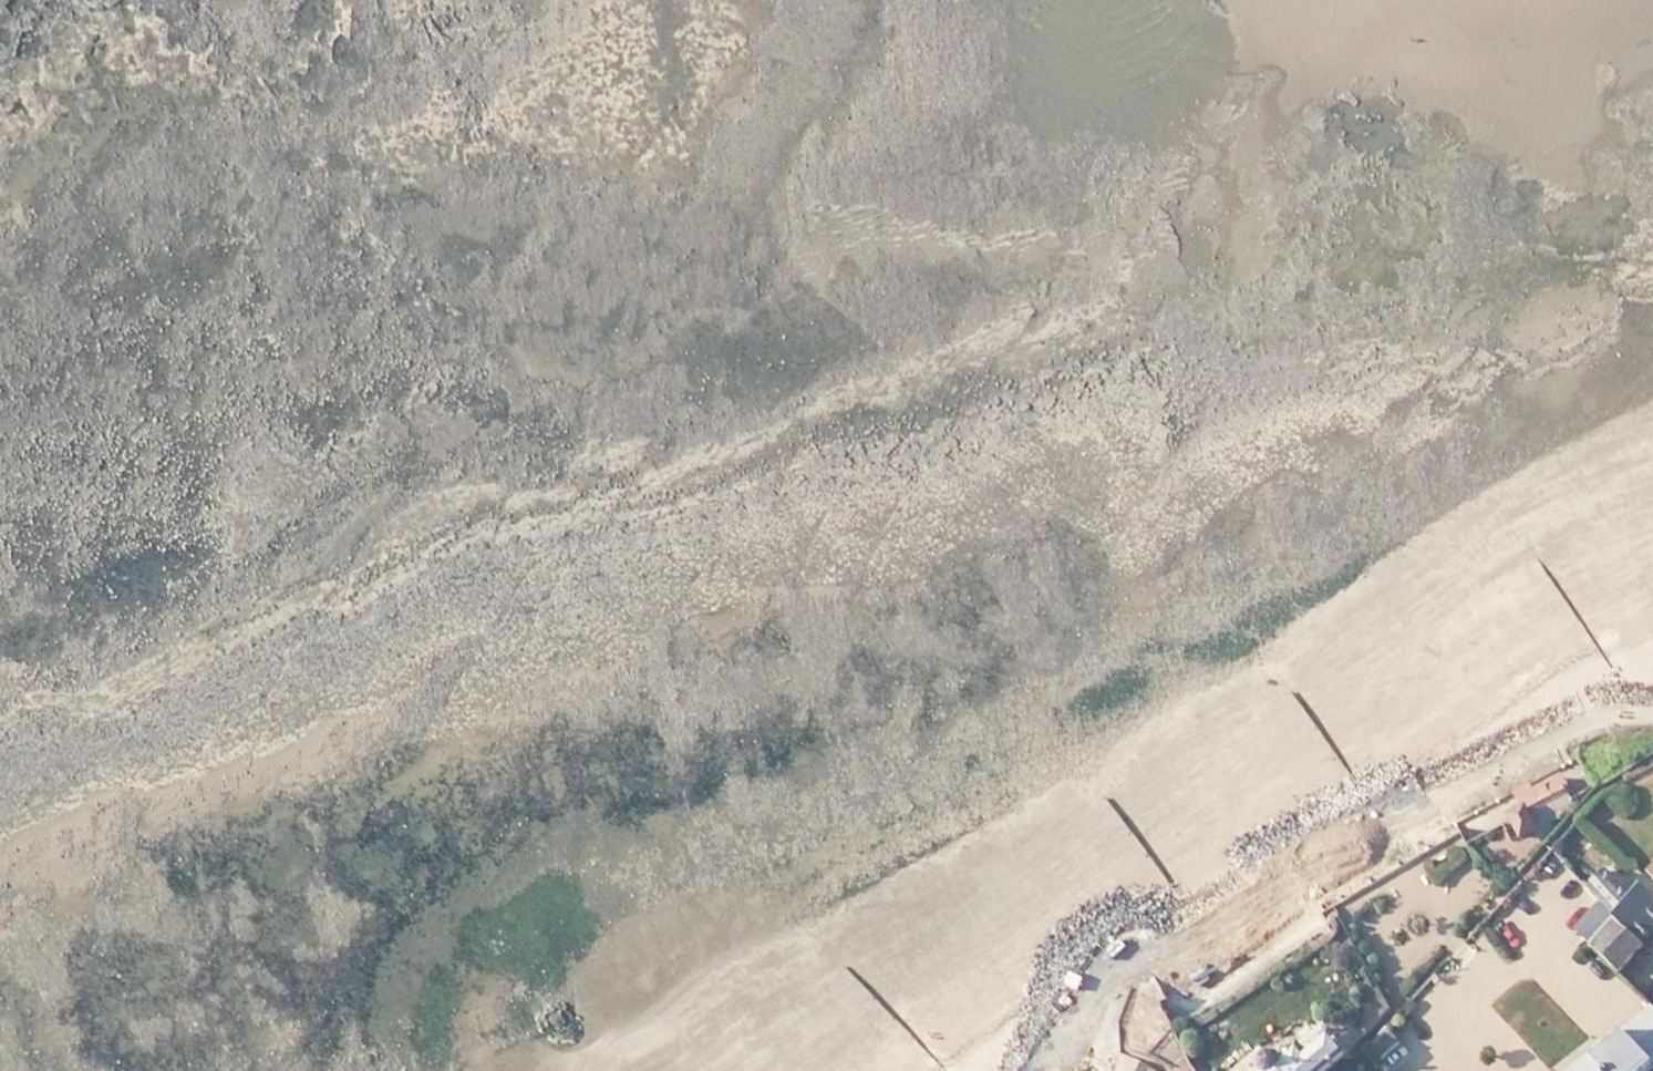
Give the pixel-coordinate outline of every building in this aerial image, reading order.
[(1510,804),(1495,812),(1502,825),(1481,836),(1486,846),(1495,842),(1500,853),(1557,823),(1552,813),(1545,801),(1539,789),(1510,804)] [(1570,796),(1566,790),(1545,801),(1552,813),(1563,807),(1560,801),(1570,796)] [(1510,804),(1506,796),(1491,805),(1495,812),(1510,804)] [(1560,801),(1563,807),(1574,802),(1570,796),(1560,801)] [(1607,861),(1591,879),(1605,894),(1611,900),(1624,886),(1630,892),(1636,886),(1607,861)] [(1646,876),(1636,886),(1630,892),(1618,906),(1592,933),(1590,936),(1588,938),(1619,967),(1645,939),(1641,936),(1652,923),(1652,882),(1646,876)] [(1611,900),(1618,906),(1630,892),(1624,886),(1611,900)] [(1611,900),(1605,894),(1577,920),(1590,936),(1592,933),(1618,906),(1611,900)] [(1330,1000),(1303,1020),(1308,1028),(1337,1007),(1330,1000)] [(1639,1014),(1652,1030),(1652,1003),(1639,1014)] [(1308,1064),(1321,1054),(1353,1028),(1337,1007),(1308,1028),(1303,1020),(1285,1034),(1283,1030),(1274,1028),(1268,1032),(1264,1040),(1269,1046),(1263,1051),(1269,1060),(1255,1070),(1299,1070),(1308,1064)] [(1386,1014),(1373,1027),(1388,1045),(1400,1031),(1386,1014)] [(1639,1014),(1569,1070),(1638,1070),(1652,1059),(1652,1030),(1639,1014)] [(1388,1045),(1407,1070),(1431,1070),(1400,1031),(1388,1045)] [(1321,1054),(1308,1064),(1313,1070),(1334,1070),(1321,1054)]
